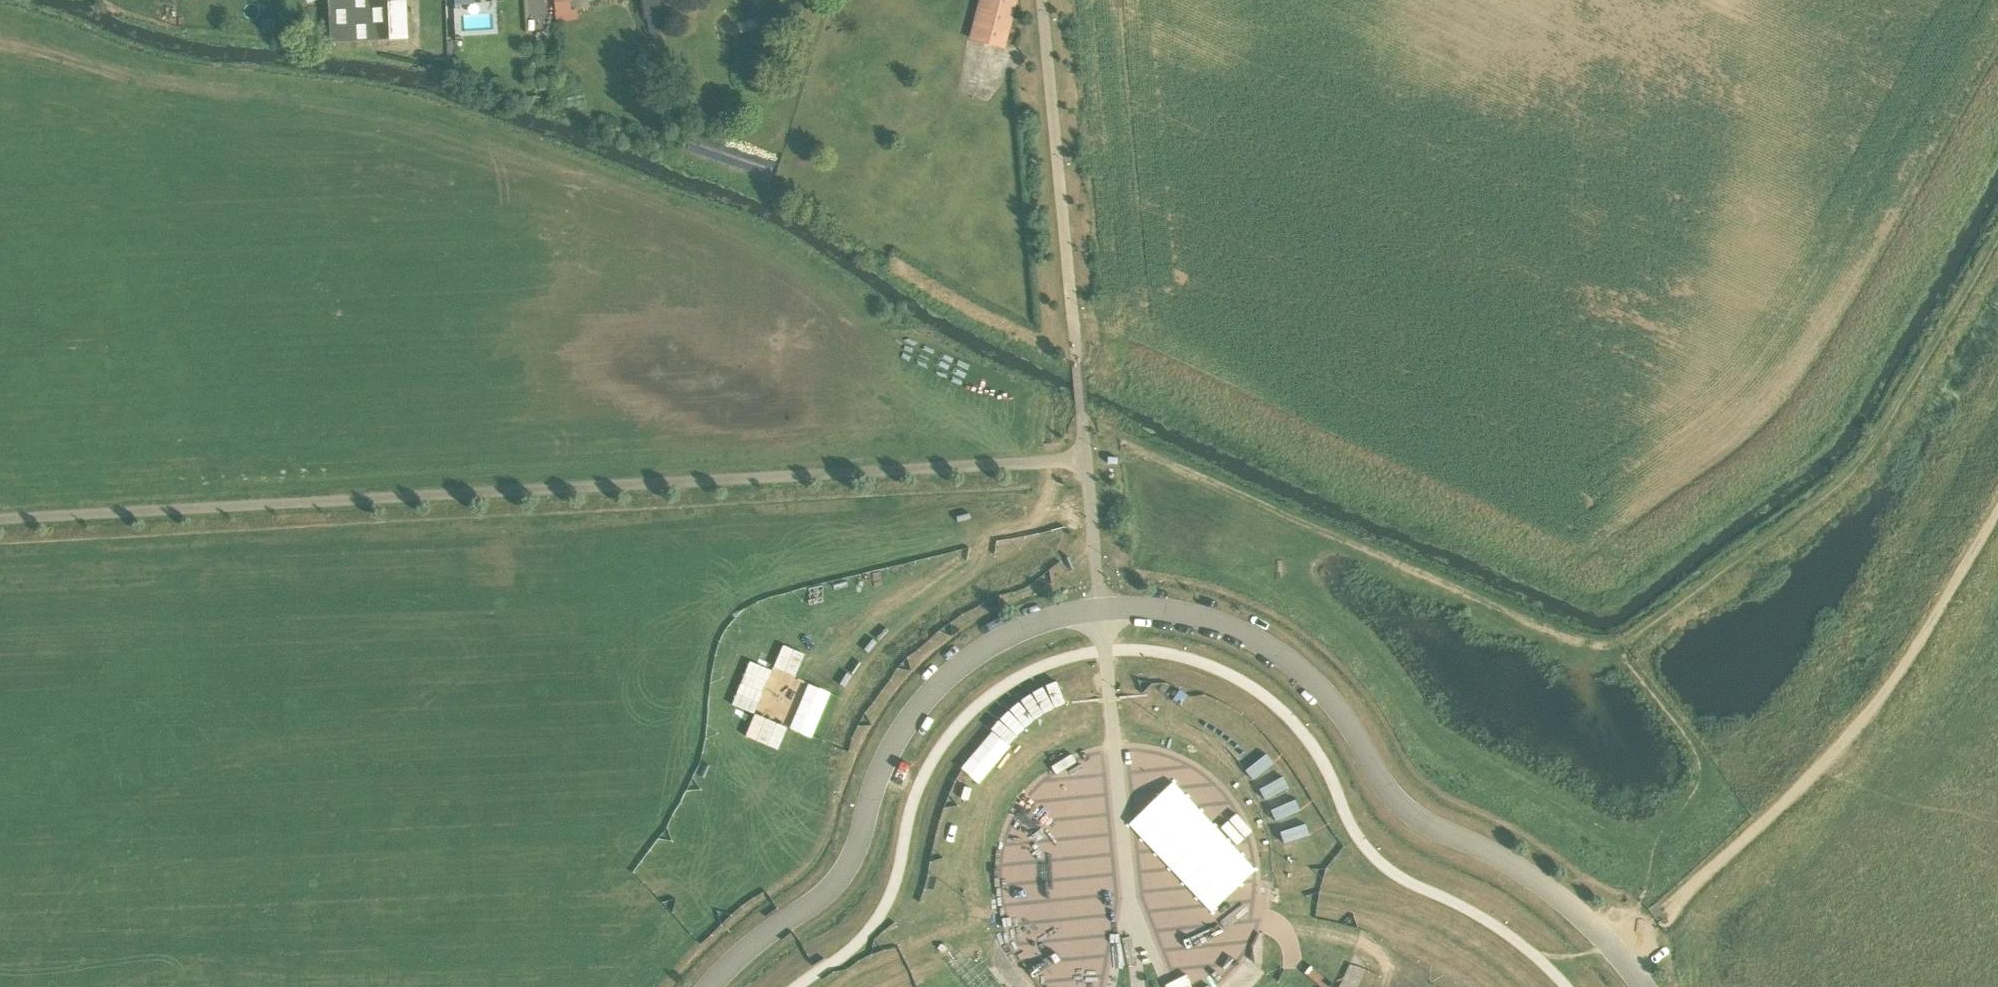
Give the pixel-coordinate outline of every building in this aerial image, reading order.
[(329,43),(407,40),(406,0),(327,0),(329,43)] [(556,23),(578,20),(576,11),(570,11),(569,0),(553,0),(556,23)] [(645,20),(667,19),(666,0),(645,0),(645,20)] [(968,41),(1003,49),(1016,0),(978,0),(968,41)] [(282,31),(282,40),(300,41),(300,31),(282,31)]
